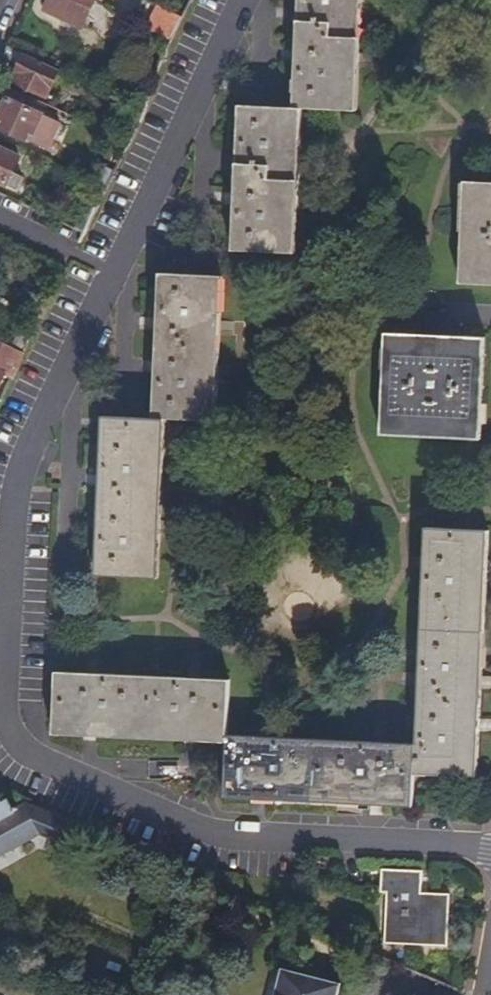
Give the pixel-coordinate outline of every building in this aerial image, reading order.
[(97,0),(51,0),(46,10),(84,28),(97,0)] [(365,0),(300,0),(295,110),(242,108),(236,254),(298,256),(305,111),(360,113),(365,0)] [(172,42),(184,18),(159,6),(147,30),(172,42)] [(47,98),(59,74),(24,57),(17,73),(18,74),(14,82),(47,98)] [(13,101),(17,92),(0,84),(0,101),(6,104),(0,117),(6,120),(2,129),(47,150),(60,123),(13,101)] [(22,158),(0,148),(0,182),(18,190),(24,177),(16,173),(22,158)] [(466,180),(463,282),(490,283),(490,181),(466,180)] [(57,283),(61,274),(55,271),(51,280),(57,283)] [(220,421),(227,276),(165,275),(158,420),(108,418),(103,575),(163,578),(169,420),(220,421)] [(482,436),(486,334),(386,331),(382,433),(482,436)] [(24,357),(32,343),(17,336),(10,350),(24,357)] [(24,357),(10,350),(0,345),(0,387),(5,378),(12,381),(24,357)] [(235,680),(63,673),(61,736),(233,744),(232,797),(417,804),(418,772),(479,775),(490,541),(490,528),(430,525),(419,740),(234,733),(235,680)] [(0,849),(8,845),(8,842),(28,831),(41,836),(43,842),(58,847),(62,845),(67,847),(73,829),(28,810),(14,818),(7,808),(1,811),(0,809),(0,849)] [(445,946),(446,895),(426,894),(426,871),(383,871),(383,894),(390,894),(390,946),(445,946)] [(345,986),(286,972),(281,994),(343,994),(345,986)]
